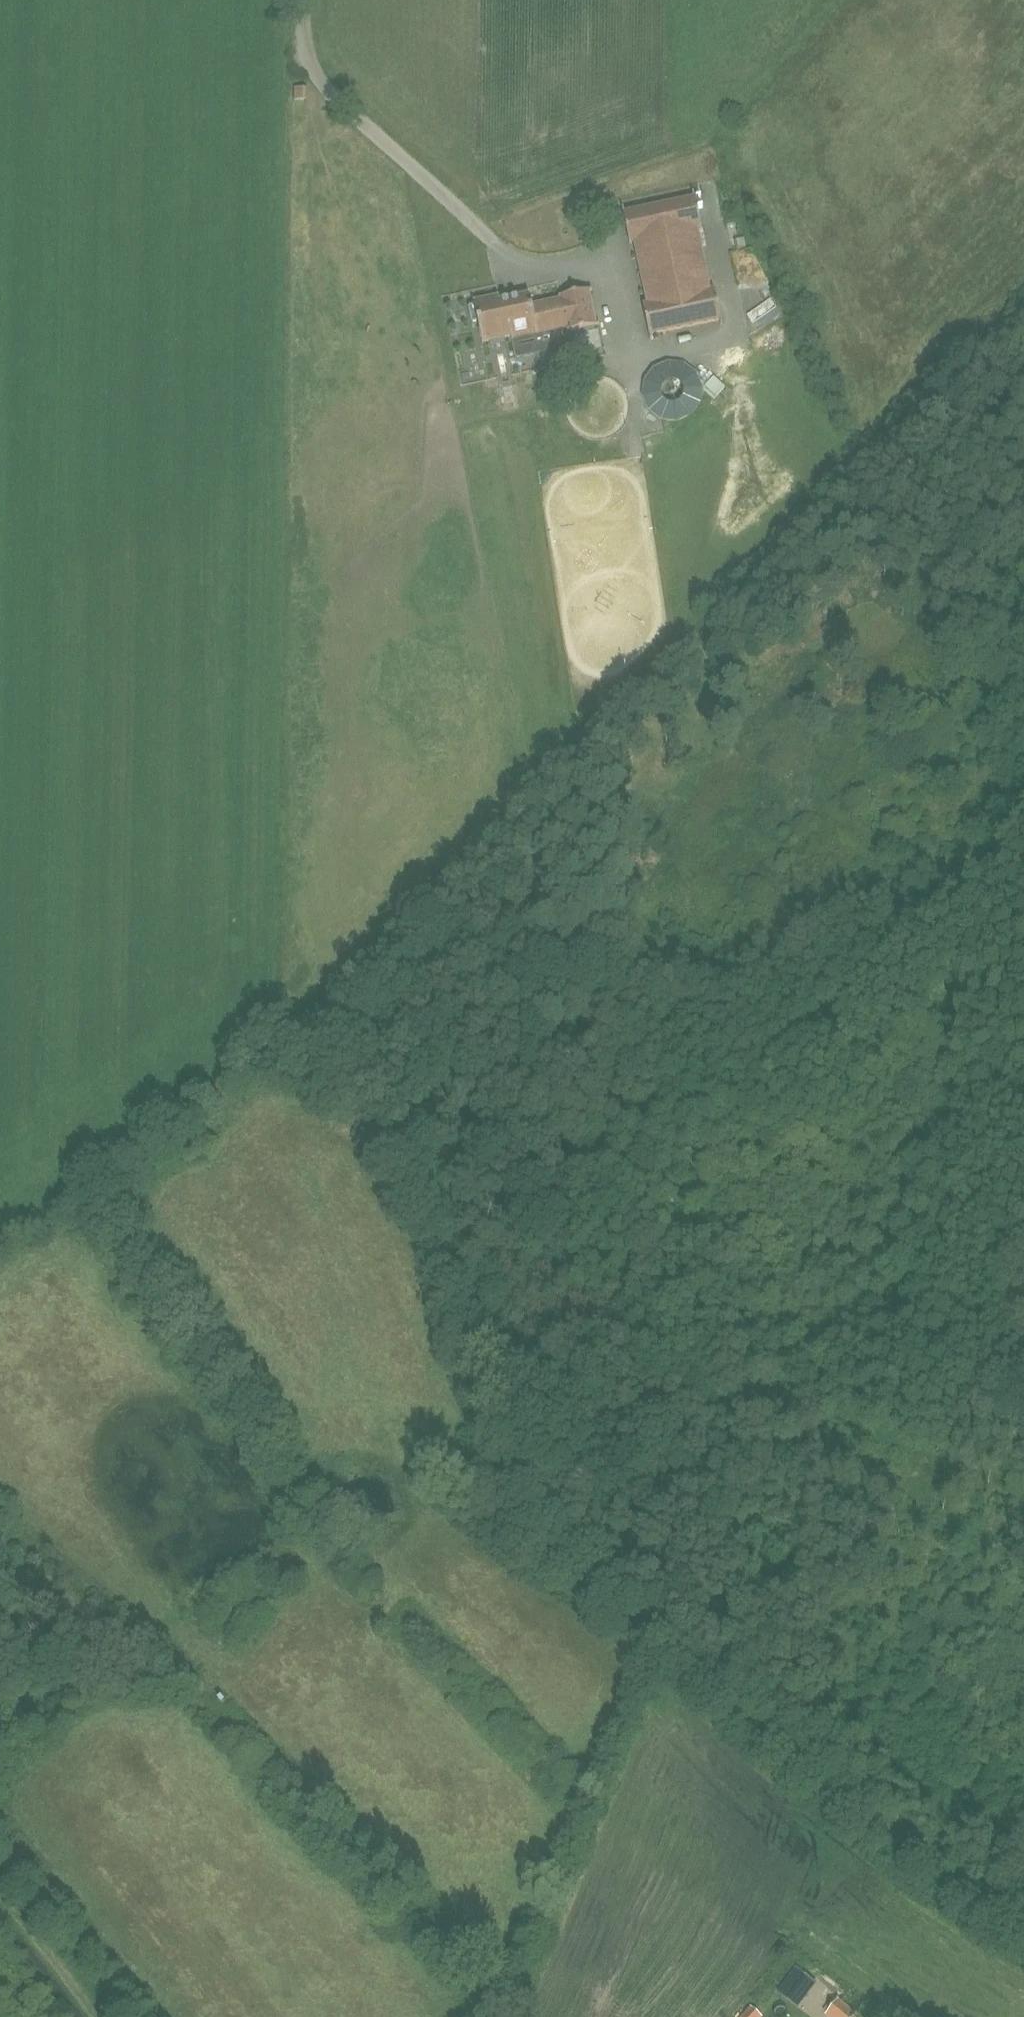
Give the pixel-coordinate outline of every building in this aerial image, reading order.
[(623,208),(622,209),(630,244),(631,244),(634,243),(647,305),(644,305),(642,305),(650,341),(651,340),(650,335),(719,321),(720,326),(722,326),(714,290),(713,290),(713,291),(710,291),(697,230),(700,229),(701,229),(694,193),(693,194),(694,199),(624,213),(623,208)] [(511,337),(512,341),(566,329),(566,332),(599,325),(599,324),(596,325),(589,292),(592,291),(592,290),(559,297),(559,300),(531,306),(529,295),(499,302),(498,296),(473,301),(474,306),(469,307),(472,322),(477,321),(482,343),(511,337)] [(798,2009),(818,1982),(796,1966),(776,1993),(798,2009)] [(858,2013),(839,1998),(825,2015),(827,2016),(855,2016),(858,2013)] [(749,2005),(739,2016),(763,2016),(749,2005)]
